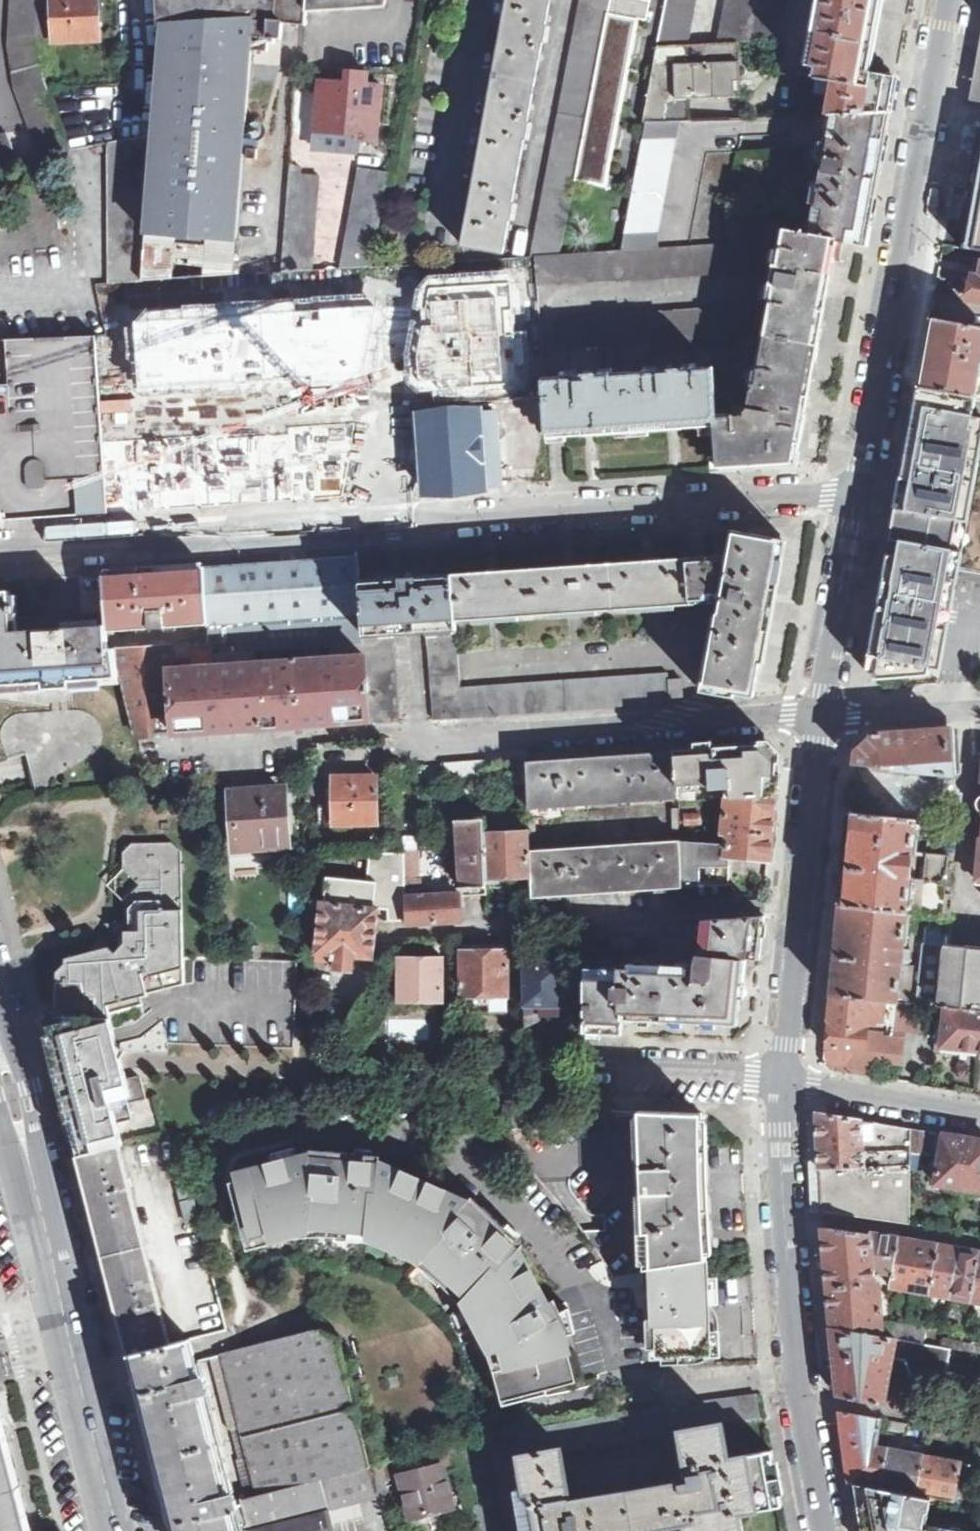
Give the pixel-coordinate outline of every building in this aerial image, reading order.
[(11,8),(9,44),(15,85),(39,156),(71,150),(65,130),(46,81),(39,41),(39,29),(40,0),(11,0),(11,8)] [(39,29),(39,41),(100,38),(98,0),(40,0),(39,29)] [(307,10),(308,0),(157,0),(159,27),(164,27),(155,134),(144,280),(234,274),(251,64),(280,66),(283,24),(306,26),(307,10)] [(307,10),(383,5),(384,0),(308,0),(307,10)] [(463,245),(504,252),(510,218),(512,218),(515,204),(512,203),(524,137),(527,137),(530,122),(527,122),(542,43),(545,43),(547,28),(545,27),(549,0),(509,0),(463,245)] [(562,253),(575,183),(611,0),(581,0),(531,255),(535,255),(562,253)] [(575,183),(606,189),(641,22),(645,23),(648,4),(653,5),(654,0),(611,0),(575,183)] [(689,44),(698,0),(668,0),(660,46),(689,44)] [(781,41),(788,0),(727,0),(719,43),(738,42),(781,41)] [(820,67),(818,78),(837,82),(830,117),(890,113),(896,79),(867,74),(869,63),(881,0),(822,0),(810,65),(820,67)] [(648,4),(645,23),(650,24),(653,5),(648,4)] [(974,70),(969,100),(979,102),(979,41),(974,70)] [(649,123),(669,122),(674,97),(677,97),(746,97),(741,62),(738,42),(719,43),(689,44),(660,46),(657,58),(645,123),(649,123)] [(319,147),(359,150),(359,139),(380,141),(384,85),(323,80),(319,147)] [(888,126),(890,113),(830,117),(828,131),(826,142),(820,141),(817,158),(826,160),(821,190),(811,188),(807,204),(813,205),(808,235),(837,241),(866,246),(878,179),(888,126)] [(624,249),(722,243),(746,119),(669,122),(649,123),(624,249)] [(21,160),(18,153),(13,154),(6,133),(0,134),(0,163),(21,160)] [(144,280),(155,134),(108,143),(108,283),(143,281),(144,280)] [(964,249),(979,252),(979,144),(964,249)] [(291,161),(283,271),(315,269),(322,174),(303,173),(304,166),(291,161)] [(373,265),(391,172),(359,167),(342,267),(373,265)] [(780,230),(801,234),(802,226),(759,219),(756,233),(779,241),(780,230)] [(829,282),(837,241),(808,235),(801,234),(780,230),(779,241),(762,334),(818,345),(829,282)] [(537,286),(749,271),(754,241),(722,243),(624,249),(562,253),(535,255),(537,275),(537,286)] [(979,302),(979,262),(976,261),(973,279),(965,278),(962,295),(969,296),(968,299),(979,302)] [(522,398),(517,271),(429,275),(417,287),(404,382),(434,402),(522,398)] [(379,299),(143,310),(131,322),(134,390),(361,380),(379,299)] [(731,336),(746,335),(752,305),(729,307),(731,336)] [(932,306),(923,354),(917,387),(976,398),(979,378),(979,315),(932,306)] [(731,336),(729,307),(560,318),(563,347),(604,345),(653,341),(731,336)] [(810,389),(818,345),(762,334),(747,417),(730,418),(715,419),(716,426),(718,467),(735,466),(736,470),(775,467),(775,463),(793,462),(795,452),(798,452),(810,389)] [(648,351),(654,350),(653,341),(604,345),(605,361),(649,357),(648,351)] [(675,429),(716,426),(715,419),(713,390),(711,367),(629,372),(633,432),(675,429)] [(590,435),(633,432),(629,372),(555,377),(544,378),(548,438),(559,437),(590,435)] [(894,515),(889,556),(888,558),(887,563),(880,606),(877,622),(871,652),(870,656),(878,658),(876,669),(874,680),(930,675),(931,667),(936,641),(947,643),(949,633),(953,609),(943,607),(946,590),(948,582),(957,584),(959,571),(979,575),(979,398),(976,398),(917,387),(912,412),(897,494),(894,515)] [(715,419),(730,418),(728,389),(713,390),(715,419)] [(499,405),(414,412),(420,491),(506,484),(499,405)] [(286,433),(136,440),(139,507),(342,497),(357,420),(286,424),(286,433)] [(36,432),(0,433),(0,520),(14,519),(29,518),(108,513),(107,507),(105,477),(49,480),(47,463),(37,457),(36,432)] [(698,686),(754,696),(769,612),(782,539),(732,530),(728,556),(688,558),(690,603),(723,601),(721,616),(715,615),(715,619),(710,619),(698,686)] [(331,646),(365,644),(365,634),(360,580),(358,556),(291,561),(205,567),(208,625),(209,642),(239,640),(239,650),(239,653),(331,646)] [(690,603),(688,558),(452,574),(456,617),(690,603)] [(208,625),(205,567),(147,571),(103,574),(107,625),(107,629),(208,625)] [(456,617),(452,574),(360,580),(365,634),(396,633),(429,631),(457,629),(456,617)] [(107,625),(14,631),(11,590),(0,591),(0,686),(118,679),(115,647),(109,648),(107,629),(107,625)] [(461,688),(457,629),(429,631),(434,720),(463,717),(461,688)] [(400,722),(396,633),(365,634),(365,644),(371,721),(371,723),(400,722)] [(371,721),(365,644),(331,646),(332,659),(260,663),(260,655),(235,657),(235,665),(190,667),(189,653),(239,650),(239,640),(209,642),(115,647),(118,679),(121,678),(138,722),(140,737),(273,728),(371,721)] [(594,708),(684,702),(682,679),(669,680),(668,673),(461,688),(463,717),(594,708)] [(856,751),(855,764),(939,774),(962,774),(960,756),(952,757),(951,728),(875,733),(856,751)] [(732,796),(777,794),(779,777),(780,759),(763,741),(675,747),(675,752),(678,783),(711,780),(713,785),(731,784),(732,796)] [(528,806),(677,795),(677,791),(678,783),(675,752),(620,756),(563,760),(527,763),(529,787),(530,798),(528,806)] [(529,787),(527,763),(527,758),(512,759),(513,789),(529,787)] [(485,790),(482,761),(464,762),(466,792),(485,790)] [(466,792),(464,762),(446,764),(448,793),(466,792)] [(336,825),(377,823),(376,776),(334,778),(336,825)] [(678,801),(698,800),(697,789),(677,791),(677,795),(678,801)] [(237,847),(287,844),(283,791),(233,793),(237,847)] [(729,841),(727,855),(730,855),(770,859),(772,842),(772,841),(777,794),(732,796),(728,797),(724,831),(729,832),(729,841)] [(687,823),(701,822),(701,813),(686,813),(687,823)] [(873,817),(849,814),(844,863),(839,905),(926,914),(950,915),(951,896),(945,896),(948,855),(934,853),(932,879),(925,879),(923,904),(907,903),(914,838),(935,840),(937,824),(935,824),(873,817)] [(486,876),(485,833),(484,820),(462,822),(465,894),(488,892),(486,876)] [(531,876),(530,853),(529,831),(485,833),(486,876),(531,876)] [(727,855),(729,841),(680,843),(682,886),(727,883),(730,855),(727,855)] [(65,1016),(111,1018),(107,1005),(147,994),(142,972),(148,970),(153,987),(184,984),(183,957),(180,852),(170,843),(132,843),(123,852),(124,868),(108,887),(124,901),(125,923),(144,923),(144,933),(130,933),(131,938),(131,943),(125,943),(116,953),(109,947),(65,958),(65,964),(65,1016)] [(682,886),(680,843),(530,853),(531,876),(532,896),(682,886)] [(369,855),(367,885),(375,886),(373,908),(377,908),(375,926),(406,924),(404,896),(404,854),(369,855)] [(328,904),(373,908),(375,886),(367,885),(330,882),(328,904)] [(406,924),(461,921),(460,892),(457,892),(457,889),(422,890),(423,896),(404,896),(406,924)] [(377,908),(373,908),(328,904),(323,903),(318,952),(334,954),(333,958),(340,959),(339,968),(354,970),(356,956),(372,958),(375,926),(377,908)] [(923,949),(926,914),(839,905),(835,952),(831,996),(887,1001),(919,1004),(922,965),(901,964),(903,947),(923,949)] [(979,1011),(979,949),(933,945),(935,915),(926,914),(923,949),(922,965),(919,1004),(946,1007),(979,1011)] [(603,975),(585,974),(585,1034),(622,1035),(622,1020),(738,1025),(745,957),(760,959),(766,915),(701,920),(700,954),(697,966),(627,963),(627,967),(603,967),(603,975)] [(636,937),(661,935),(660,923),(635,925),(636,937)] [(508,950),(462,951),(462,995),(508,995),(508,950)] [(400,1000),(443,1000),(442,958),(400,958),(400,1000)] [(538,1003),(564,1003),(563,964),(523,965),(524,1022),(538,1022),(538,1003)] [(828,1038),(826,1063),(836,1064),(837,1048),(903,1055),(905,1037),(867,1034),(868,1021),(880,1022),(879,1019),(885,1020),(887,1001),(831,996),(828,1038)] [(946,1007),(945,1047),(979,1050),(979,1011),(946,1007)] [(68,1112),(74,1111),(70,1096),(74,1082),(80,1076),(97,1072),(103,1073),(107,1075),(125,1071),(122,1059),(115,1035),(111,1018),(65,1016),(56,1016),(54,1015),(54,1040),(53,1044),(53,1054),(54,1058),(59,1075),(60,1078),(68,1112)] [(70,1096),(74,1111),(85,1153),(118,1145),(123,1144),(118,1123),(133,1119),(128,1103),(147,1098),(141,1078),(139,1076),(127,1078),(125,1071),(107,1075),(103,1073),(97,1072),(80,1076),(74,1082),(70,1096)] [(598,1137),(613,1136),(611,1110),(586,1109),(586,1119),(595,1120),(598,1137)] [(645,1270),(707,1259),(702,1113),(639,1110),(645,1270)] [(823,1212),(910,1224),(911,1128),(819,1113),(818,1114),(818,1115),(821,1172),(823,1212)] [(964,1137),(943,1134),(937,1183),(979,1191),(979,1140),(964,1137)] [(118,1145),(85,1153),(79,1155),(92,1204),(105,1256),(145,1246),(118,1145)] [(514,1396),(572,1380),(565,1353),(569,1351),(565,1335),(556,1337),(549,1341),(542,1327),(549,1324),(542,1311),(543,1305),(537,1295),(542,1292),(528,1266),(526,1268),(517,1259),(525,1250),(521,1246),(519,1248),(503,1233),(507,1228),(506,1227),(500,1234),(466,1203),(462,1208),(449,1195),(450,1193),(398,1170),(397,1173),(379,1171),(380,1162),(357,1160),(357,1153),(356,1154),(356,1163),(297,1158),(238,1174),(243,1192),(235,1194),(243,1224),(250,1222),(255,1240),(273,1235),(272,1229),(298,1222),(297,1220),(309,1220),(309,1226),(338,1228),(338,1223),(349,1224),(348,1229),(370,1231),(371,1226),(382,1227),(381,1233),(415,1247),(419,1243),(426,1250),(422,1254),(438,1269),(442,1266),(449,1273),(446,1277),(468,1298),(472,1294),(480,1302),(476,1305),(493,1338),(498,1337),(500,1347),(496,1349),(501,1369),(506,1368),(514,1396)] [(199,1221),(187,1170),(176,1173),(188,1224),(199,1221)] [(899,1238),(823,1229),(831,1325),(895,1338),(924,1343),(926,1331),(884,1322),(882,1283),(876,1283),(875,1270),(893,1271),(899,1238)] [(911,1291),(920,1242),(899,1238),(893,1271),(892,1286),(911,1291)] [(932,1295),(941,1245),(920,1242),(911,1291),(932,1295)] [(952,1297),(960,1248),(941,1245),(932,1295),(952,1297)] [(145,1246),(105,1256),(107,1267),(112,1285),(130,1354),(170,1344),(147,1257),(145,1246)] [(971,1300),(979,1252),(960,1248),(952,1297),(971,1300)] [(979,1252),(971,1300),(979,1302),(979,1252)] [(655,1315),(656,1342),(662,1342),(663,1363),(691,1362),(691,1352),(707,1352),(707,1345),(711,1345),(707,1259),(645,1270),(647,1311),(655,1315)] [(895,1338),(831,1325),(840,1395),(883,1403),(892,1355),(895,1338)] [(355,1404),(339,1339),(320,1329),(249,1347),(219,1355),(225,1381),(226,1383),(238,1435),(253,1492),(233,1498),(235,1506),(232,1509),(238,1530),(336,1530),(323,1479),(371,1466),(371,1464),(355,1404)] [(947,1382),(952,1347),(924,1343),(895,1338),(892,1355),(905,1357),(913,1374),(947,1382)] [(192,1353),(189,1339),(170,1344),(130,1354),(132,1362),(134,1370),(143,1406),(156,1459),(216,1443),(200,1385),(204,1383),(202,1375),(199,1376),(192,1353)] [(979,1352),(979,1345),(972,1344),(972,1351),(979,1352)] [(225,1381),(219,1355),(208,1358),(215,1383),(225,1381)] [(781,1504),(772,1450),(730,1458),(723,1421),(761,1416),(756,1394),(690,1403),(682,1427),(690,1471),(572,1491),(566,1451),(666,1435),(661,1406),(616,1412),(520,1430),(529,1489),(521,1490),(527,1530),(652,1530),(688,1525),(689,1530),(742,1530),(739,1511),(781,1504)] [(851,1482),(854,1483),(881,1487),(889,1450),(874,1448),(880,1418),(841,1411),(846,1445),(851,1482)] [(19,1486),(0,1413),(0,1530),(30,1530),(19,1486)] [(156,1459),(163,1485),(175,1530),(238,1530),(232,1509),(235,1506),(233,1498),(230,1499),(216,1443),(156,1459)] [(466,1503),(451,1445),(382,1462),(388,1486),(397,1484),(408,1519),(466,1503)] [(925,1457),(889,1450),(881,1487),(918,1494),(925,1457)] [(961,1462),(925,1457),(918,1494),(930,1496),(973,1504),(974,1499),(968,1497),(970,1482),(958,1481),(961,1462)] [(390,1493),(388,1486),(382,1462),(371,1464),(371,1466),(323,1479),(336,1530),(368,1530),(361,1502),(390,1493)] [(926,1524),(930,1496),(918,1494),(881,1487),(854,1483),(863,1530),(959,1530),(926,1524)]
